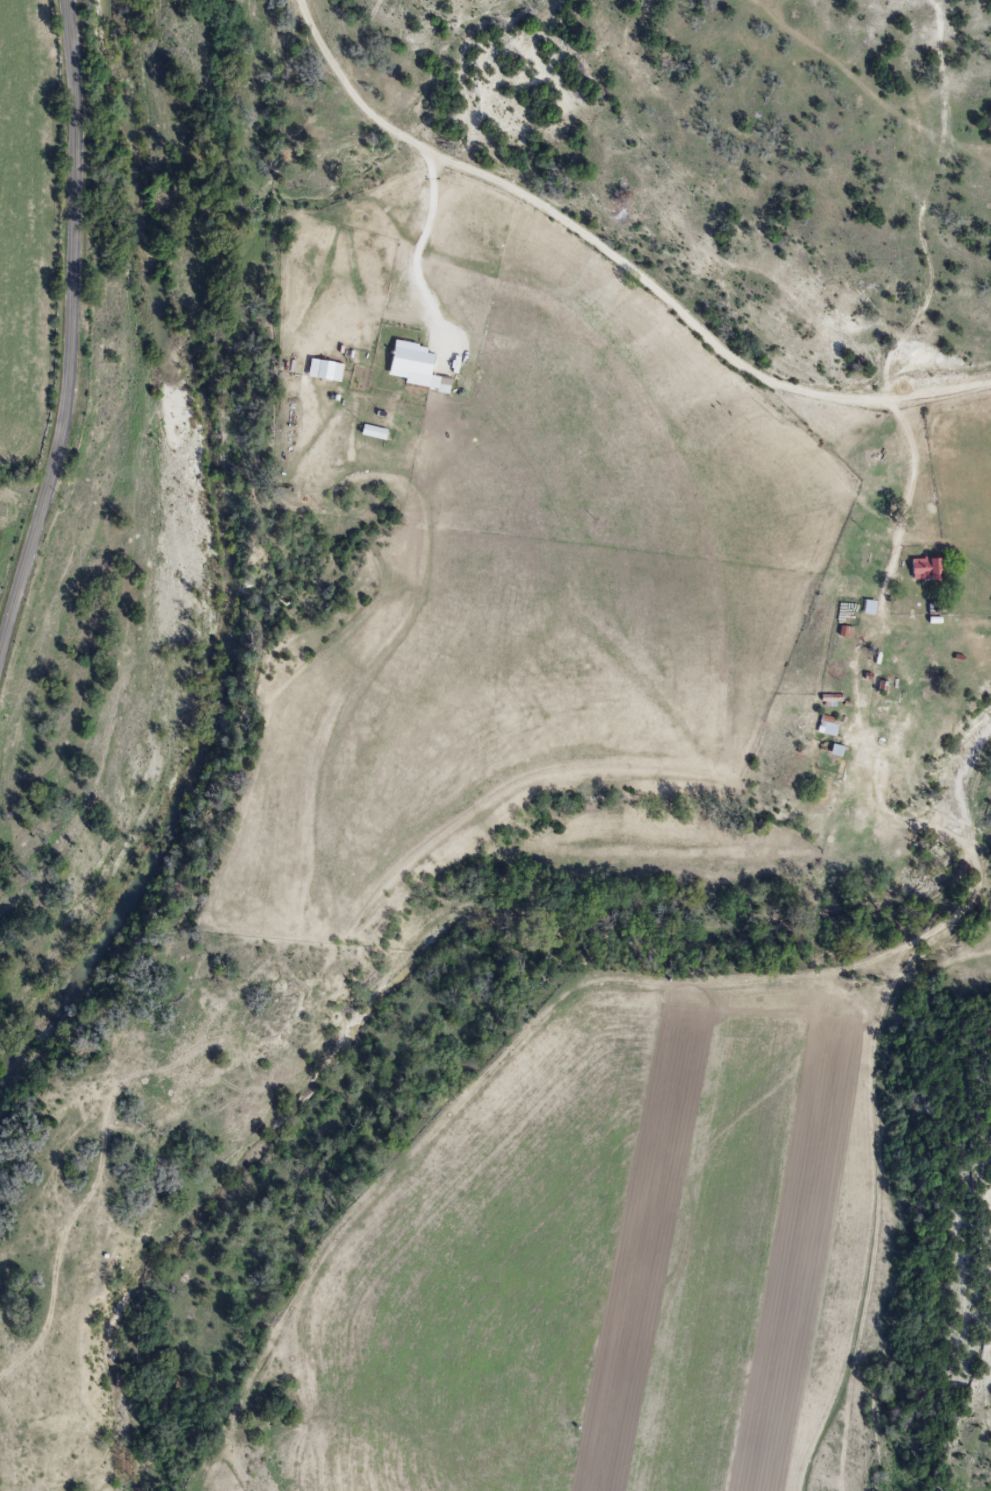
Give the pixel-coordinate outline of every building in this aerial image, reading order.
[(907,580),(934,580),(934,558),(907,558),(907,580)] [(872,601),(860,600),(858,613),(871,615),(872,601)] [(832,737),(837,720),(819,714),(814,731),(832,737)]
